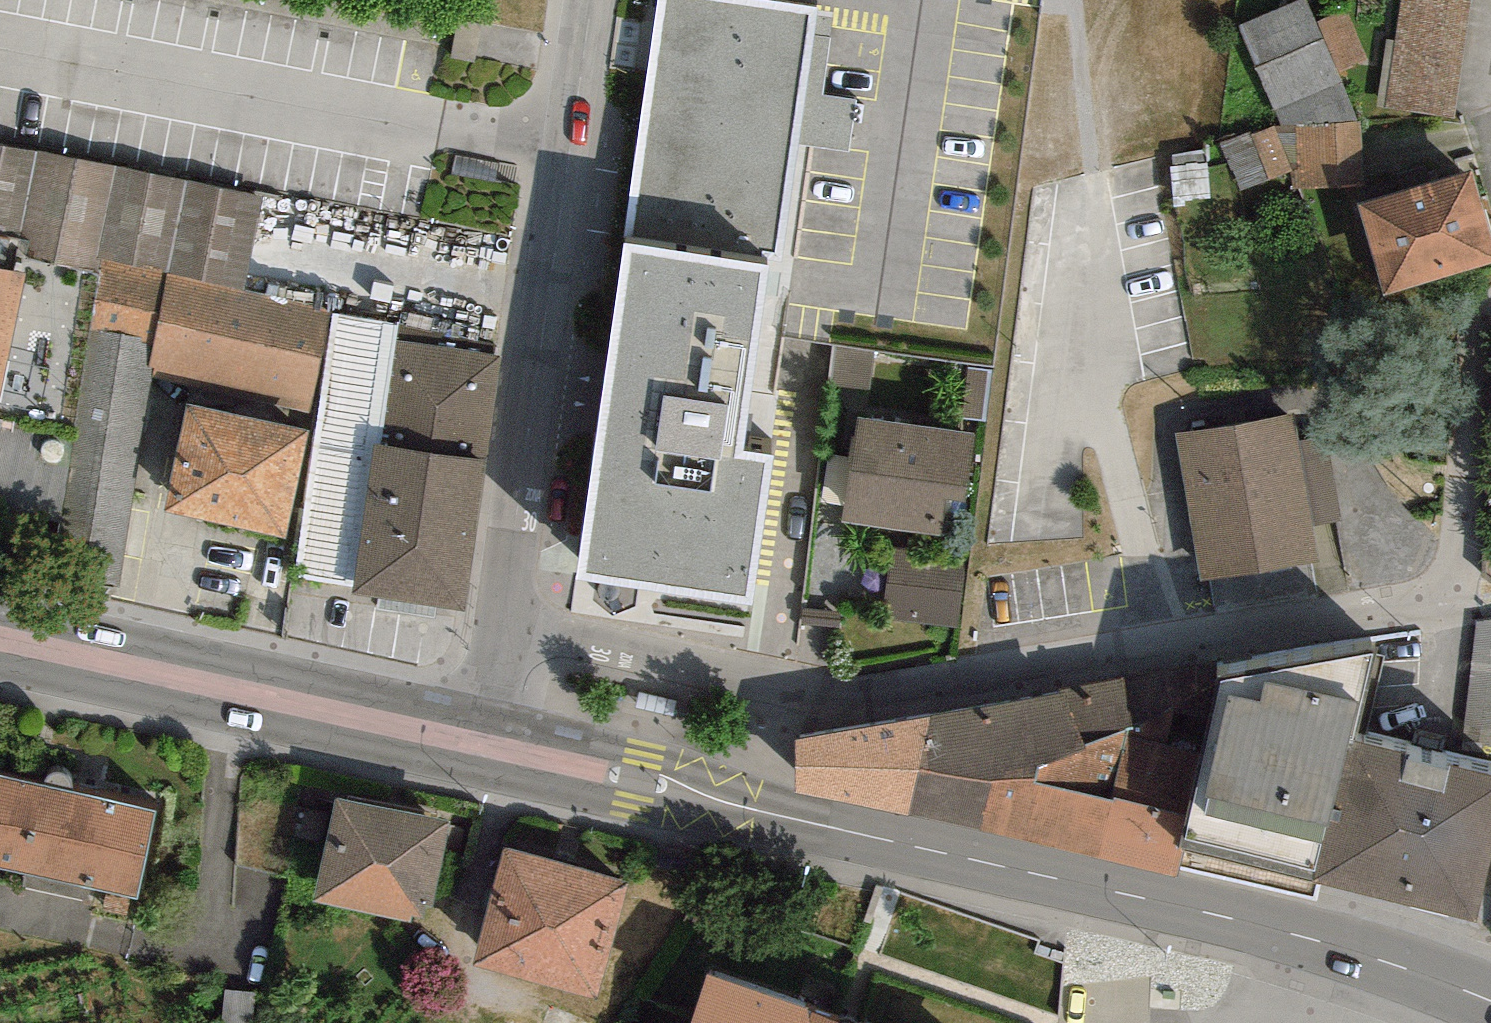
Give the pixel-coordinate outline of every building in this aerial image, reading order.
[(708,0),(664,0),(604,393),(574,595),(753,622),(775,473),(744,468),(770,299),(813,16),(708,0)] [(1308,0),(1305,0),(1239,26),(1280,128),(1297,127),(1357,122),(1338,75),(1318,24),(1308,0)] [(1375,110),(1454,120),(1469,0),(1389,0),(1375,110)] [(1369,62),(1347,11),(1318,24),(1338,75),(1369,62)] [(473,69),(480,25),(445,20),(441,43),(440,64),(473,69)] [(1357,122),(1297,127),(1299,173),(1293,174),(1291,191),(1371,189),(1362,122),(1357,122)] [(1297,127),(1280,128),(1274,129),(1221,149),(1241,192),(1293,174),(1299,173),(1297,127)] [(0,145),(0,233),(25,238),(22,260),(96,272),(101,258),(167,273),(245,291),(264,198),(0,145)] [(1355,212),(1382,304),(1490,272),(1490,242),(1472,178),(1355,212)] [(245,291),(167,273),(101,258),(96,272),(90,329),(153,339),(147,373),(154,374),(311,414),(329,311),(245,291)] [(0,270),(0,397),(27,276),(0,270)] [(400,324),(335,315),(299,573),(353,587),(373,443),(381,444),(397,341),(400,324)] [(153,339),(90,329),(72,442),(55,545),(49,580),(118,591),(154,374),(147,373),(153,339)] [(397,341),(381,444),(486,458),(501,357),(397,341)] [(874,349),(835,345),(831,383),(871,387),(874,349)] [(986,423),(991,371),(966,369),(961,421),(986,423)] [(305,428),(185,403),(164,506),(284,531),(305,428)] [(1284,414),(1165,437),(1194,582),(1313,559),(1284,414)] [(974,434),(856,418),(850,456),(844,503),(841,523),(959,539),(974,434)] [(55,545),(72,442),(0,428),(0,534),(55,545)] [(466,610),(486,458),(381,444),(373,443),(353,587),(352,595),(466,610)] [(1320,516),(1343,511),(1330,449),(1307,453),(1320,516)] [(844,503),(850,456),(829,453),(823,500),(844,503)] [(967,561),(891,552),(883,622),(959,631),(967,561)] [(1479,651),(1490,652),(1490,610),(1481,610),(1479,651)] [(1215,663),(1064,700),(1083,751),(1127,736),(1142,731),(1218,689),(1215,663)] [(1378,667),(1216,698),(1203,758),(1190,828),(1181,868),(1318,897),(1378,667)] [(1142,731),(1127,736),(1125,742),(1203,758),(1216,698),(1218,689),(1142,731)] [(1064,700),(928,716),(918,769),(992,783),(1036,791),(1038,775),(1085,758),(1083,751),(1064,700)] [(928,716),(799,738),(797,792),(909,815),(918,769),(928,716)] [(1125,742),(1127,736),(1083,751),(1085,758),(1038,775),(1036,791),(1112,808),(1125,742)] [(1125,742),(1112,808),(1190,828),(1203,758),(1125,742)] [(1355,756),(1318,897),(1475,937),(1490,873),(1490,791),(1355,756)] [(0,760),(0,850),(25,855),(20,874),(86,889),(90,872),(132,881),(151,793),(0,760)] [(992,783),(918,769),(909,815),(983,830),(992,783)] [(454,796),(336,771),(314,871),(432,897),(454,796)] [(992,783),(983,830),(1100,860),(1112,808),(1036,791),(992,783)] [(1112,808),(1100,860),(1177,876),(1181,868),(1190,828),(1112,808)] [(627,864),(502,830),(471,942),(596,976),(627,864)] [(708,974),(691,1022),(846,1022),(708,974)]
